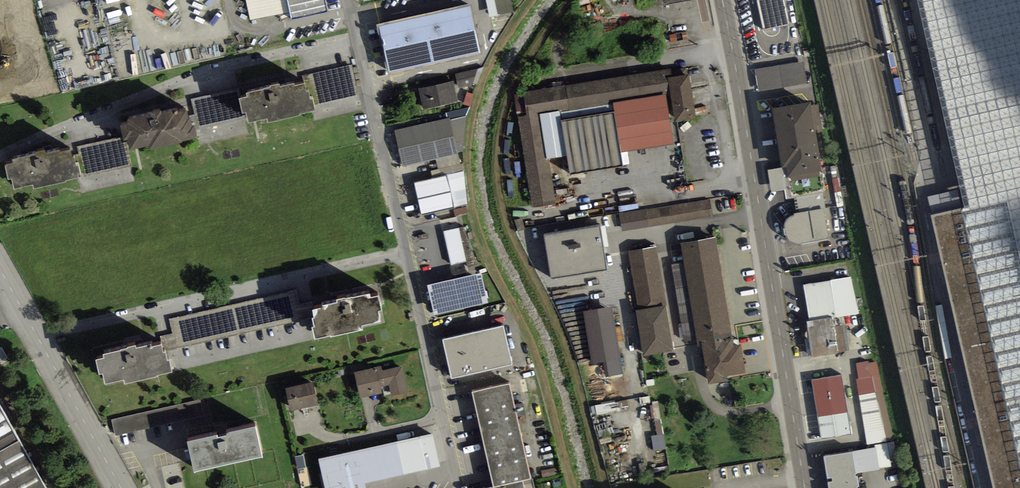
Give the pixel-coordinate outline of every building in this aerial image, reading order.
[(251,20),(290,12),(288,0),(247,0),(251,20)] [(328,12),(325,0),(288,0),(290,12),(292,20),(328,12)] [(489,14),(518,12),(517,0),(488,0),(489,14)] [(784,0),(758,0),(757,0),(764,30),(789,25),(784,0)] [(379,27),(389,73),(480,53),(470,7),(379,27)] [(807,83),(804,61),(755,69),(759,91),(807,83)] [(313,105),(358,95),(352,66),(303,76),(305,83),(307,92),(309,92),(311,100),(312,100),(313,105)] [(477,85),(484,68),(456,74),(459,88),(477,85)] [(516,95),(534,208),(557,204),(550,158),(548,159),(541,115),(561,112),(613,104),(665,95),(671,94),(668,78),(671,78),(670,70),(516,95)] [(671,94),(676,122),(696,119),(689,75),(671,78),(668,78),(671,94)] [(419,89),(423,108),(457,101),(453,81),(419,89)] [(267,119),(268,123),(300,116),(300,114),(314,111),(313,105),(312,100),(311,100),(309,92),(307,92),(305,83),(295,85),(295,83),(281,87),(280,84),(270,86),(271,88),(247,93),(248,97),(239,99),(242,113),(247,112),(248,118),(249,123),(267,119)] [(237,90),(191,99),(195,114),(188,116),(189,118),(191,118),(192,126),(195,125),(196,129),(248,118),(247,112),(242,113),(239,99),(237,90)] [(463,104),(470,106),(474,94),(467,92),(463,104)] [(961,124),(973,121),(967,94),(955,97),(961,124)] [(621,153),(674,144),(665,95),(613,104),(621,153)] [(783,167),(783,169),(821,161),(810,103),(773,109),(783,167)] [(568,156),(571,175),(623,167),(621,153),(613,104),(561,112),(568,156)] [(182,142),(198,138),(196,129),(195,125),(192,126),(191,118),(189,118),(188,116),(187,107),(177,109),(177,107),(125,118),(126,123),(119,125),(122,137),(123,144),(127,144),(128,151),(148,146),(149,150),(182,143),(182,142)] [(470,108),(446,113),(447,119),(450,118),(450,120),(466,116),(470,108)] [(550,158),(568,156),(561,112),(541,115),(548,159),(550,158)] [(457,152),(463,151),(466,116),(450,120),(457,152)] [(447,119),(394,130),(403,167),(436,159),(458,154),(457,152),(450,120),(450,118),(447,119)] [(84,172),(85,177),(132,166),(128,151),(127,144),(123,144),(122,137),(78,146),(79,154),(73,155),(74,158),(76,167),(78,166),(79,173),(84,172)] [(33,185),(34,189),(66,182),(65,180),(80,177),(79,173),(78,166),(76,167),(74,158),(72,159),(70,149),(61,152),(60,149),(46,153),(45,150),(36,152),(36,154),(12,159),(13,164),(6,165),(9,179),(12,179),(15,189),(33,185)] [(438,169),(460,164),(458,154),(436,159),(438,169)] [(823,192),(826,191),(821,161),(783,169),(783,167),(769,170),(773,192),(785,189),(787,199),(794,198),(823,192)] [(438,169),(431,171),(433,178),(446,176),(464,172),(463,163),(460,164),(438,169)] [(453,207),(467,204),(464,172),(446,176),(453,207)] [(433,178),(414,183),(421,214),(453,207),(446,176),(433,178)] [(926,198),(931,217),(961,209),(957,190),(926,198)] [(826,208),(823,192),(794,198),(797,213),(823,209),(826,208)] [(1007,199),(996,201),(975,206),(961,209),(931,217),(992,487),(1019,487),(1019,253),(1007,199)] [(468,212),(466,207),(454,210),(455,216),(468,212)] [(828,239),(823,209),(797,213),(794,214),(795,216),(792,217),(790,218),(786,220),(784,224),(784,230),(785,235),(787,238),(790,242),(793,244),(797,245),(801,244),(828,239)] [(600,225),(544,235),(551,277),(607,268),(600,225)] [(451,266),(467,262),(459,228),(443,231),(451,266)] [(703,346),(709,384),(728,381),(727,375),(744,372),(740,346),(733,347),(715,238),(681,244),(699,346),(703,346)] [(644,355),(674,350),(666,306),(667,306),(656,246),(628,251),(638,310),(636,310),(644,355)] [(453,275),(469,272),(467,262),(451,266),(453,275)] [(428,285),(434,315),(488,303),(481,273),(428,285)] [(851,277),(804,286),(810,321),(832,317),(832,319),(859,314),(851,277)] [(169,319),(173,333),(160,337),(161,345),(162,352),(165,351),(312,318),(315,317),(313,310),(314,310),(312,302),(300,303),(297,290),(169,319)] [(312,328),(315,340),(330,336),(331,338),(363,331),(362,326),(381,322),(378,312),(382,311),(379,296),(371,298),(370,294),(352,298),(352,297),(345,299),(345,298),(336,300),(337,303),(323,306),(324,308),(314,310),(313,310),(315,317),(312,318),(315,327),(312,328)] [(607,377),(623,374),(611,307),(583,312),(593,364),(604,361),(607,377)] [(806,321),(812,358),(838,354),(838,353),(834,327),(832,319),(832,317),(810,321),(806,321)] [(838,353),(850,351),(845,325),(834,327),(838,353)] [(504,326),(443,340),(452,378),(512,365),(504,326)] [(157,376),(172,372),(169,360),(167,361),(165,351),(162,352),(161,345),(152,348),(151,345),(136,348),(136,345),(127,347),(127,348),(121,350),(121,351),(104,355),(105,359),(96,361),(99,374),(103,374),(106,384),(124,380),(125,384),(157,377),(157,376)] [(894,440),(877,362),(870,363),(869,361),(856,363),(859,379),(856,379),(867,445),(894,440)] [(391,396),(408,392),(402,366),(382,371),(381,366),(355,373),(361,398),(382,393),(380,387),(389,385),(391,396)] [(812,379),(821,439),(851,435),(841,375),(812,379)] [(285,389),(291,411),(319,405),(313,382),(285,389)] [(511,384),(472,392),(493,487),(487,487),(536,487),(533,478),(532,479),(511,384)] [(661,420),(658,401),(652,402),(654,421),(661,420)] [(117,434),(176,422),(173,406),(114,418),(117,434)] [(0,407),(0,487),(45,487),(0,407)] [(663,435),(661,420),(654,421),(657,436),(663,435)] [(187,442),(194,472),(262,457),(256,427),(226,434),(227,436),(218,438),(217,435),(187,442)] [(318,459),(325,487),(367,487),(366,482),(440,466),(434,433),(318,459)] [(666,449),(664,435),(663,435),(657,436),(652,437),(654,451),(666,449)] [(880,469),(892,467),(888,443),(874,445),(875,448),(876,448),(880,469)] [(856,474),(880,470),(880,469),(876,448),(875,448),(852,452),(856,474)] [(830,487),(859,487),(856,474),(852,452),(824,457),(830,487)]
